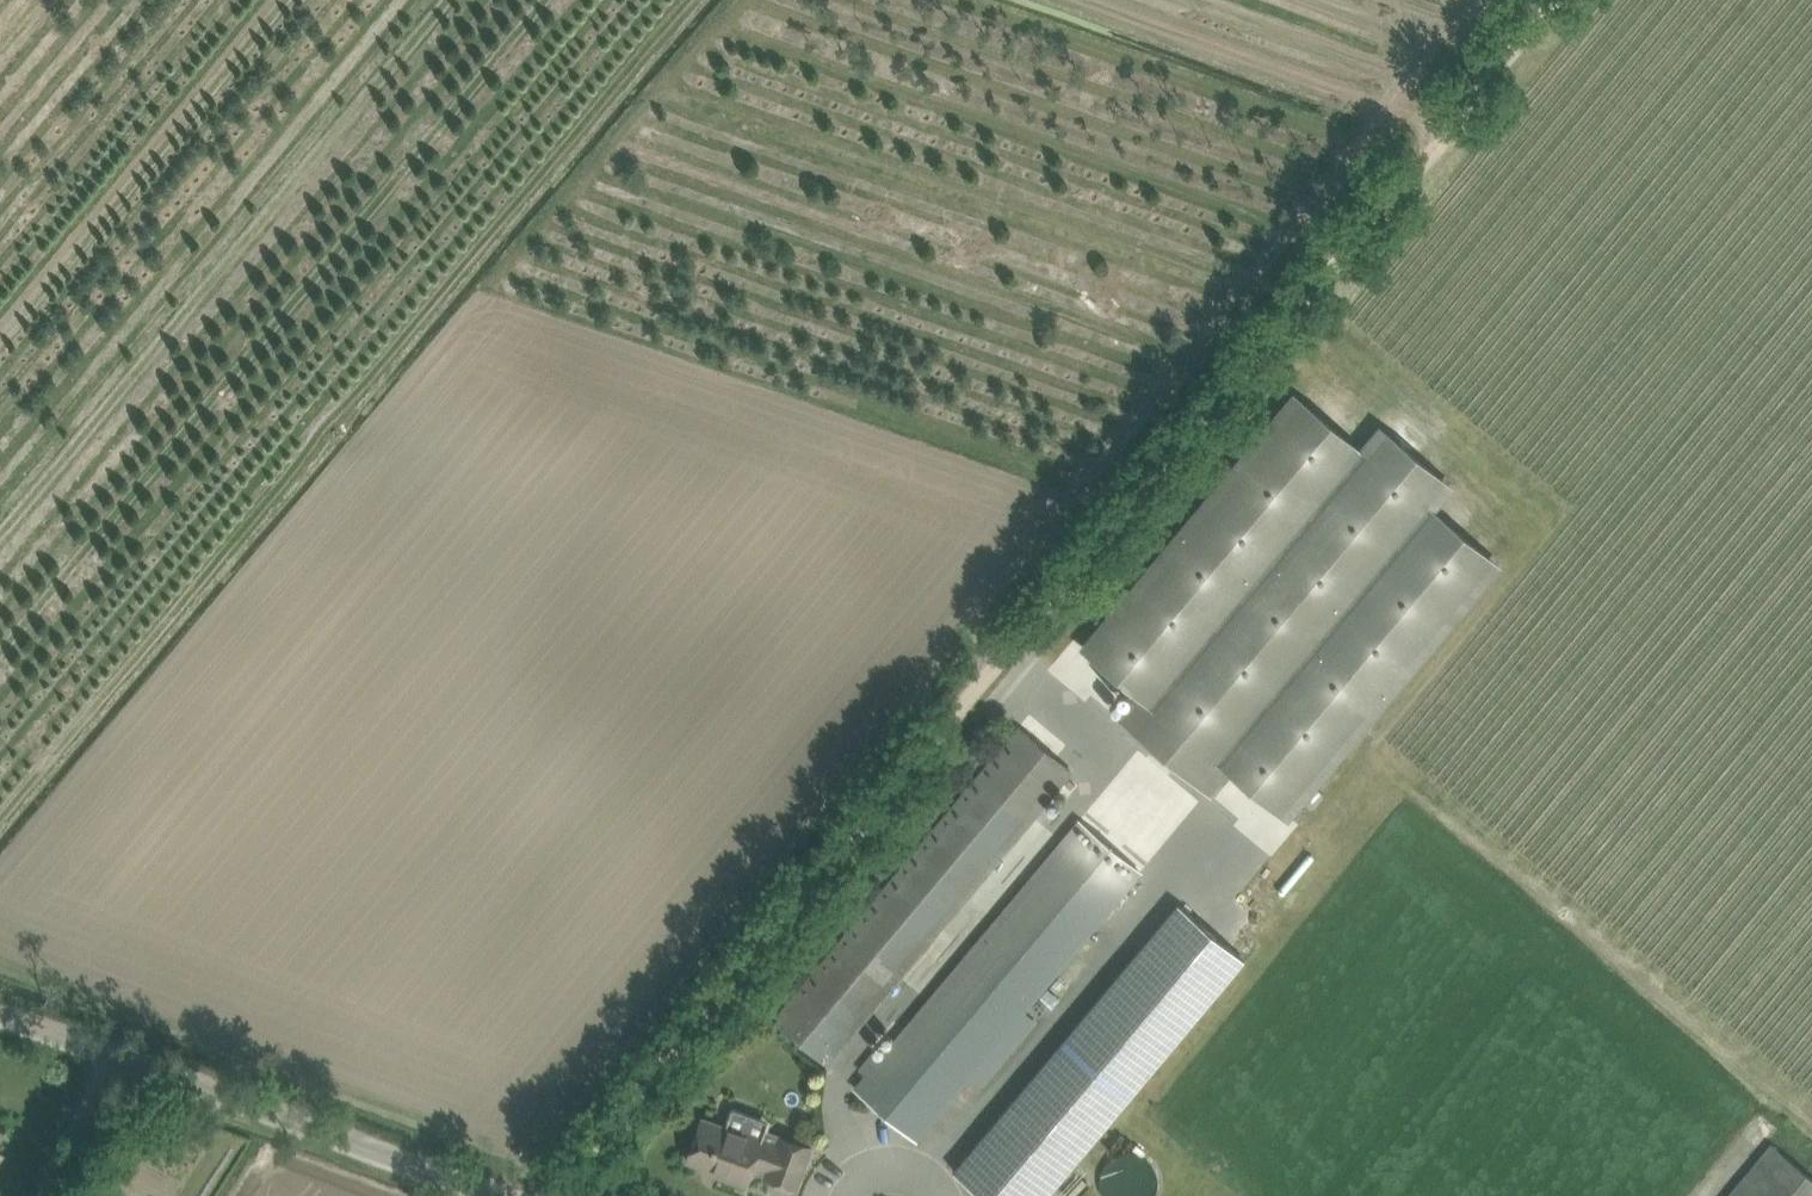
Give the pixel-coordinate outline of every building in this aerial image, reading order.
[(1232,774),(1288,821),(1502,566),(1436,510),(1455,487),(1379,424),(1360,447),(1293,391),(1078,648),(1135,696),(1117,718),(1212,798),(1232,774)] [(1072,770),(1020,726),(775,1019),(827,1062),(1032,819),(1072,770)] [(857,1087),(917,1138),(1142,871),(1081,820),(857,1087)] [(1244,959),(1178,904),(955,1170),(985,1195),(1045,1195),(1244,959)] [(762,1143),(763,1139),(704,1117),(688,1159),(720,1171),(719,1174),(747,1184),(755,1162),(768,1167),(765,1175),(798,1187),(812,1146),(780,1135),(775,1148),(762,1143)] [(1773,1145),(1731,1195),(1811,1195),(1811,1178),(1773,1145)] [(1111,1195),(1160,1195),(1161,1195),(1146,1150),(1101,1165),(1111,1195)]
